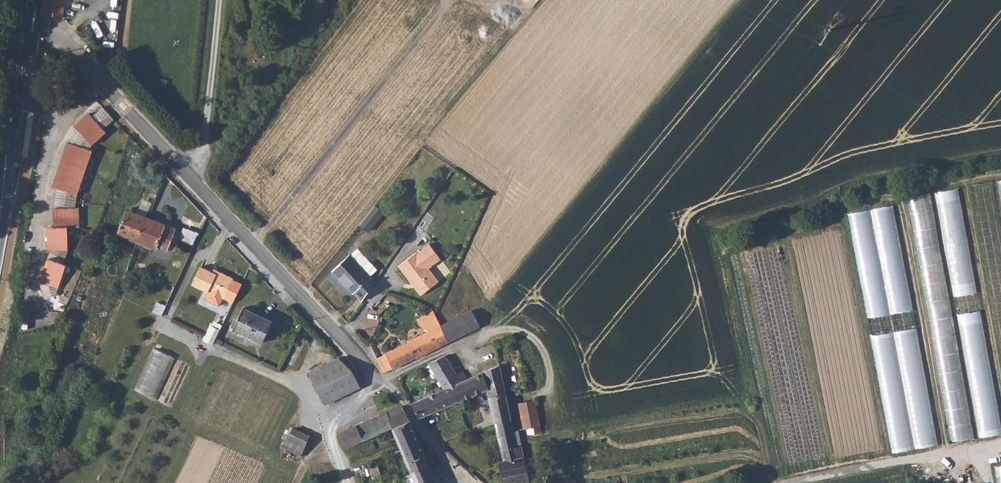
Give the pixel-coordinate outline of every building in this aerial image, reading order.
[(114,112),(103,99),(97,104),(108,117),(114,112)] [(102,122),(108,117),(97,104),(91,109),(102,122)] [(91,138),(105,125),(102,122),(91,109),(89,106),(74,119),(78,123),(91,138)] [(91,138),(78,123),(68,135),(90,143),(91,138)] [(90,143),(68,135),(61,153),(63,154),(61,162),(58,161),(52,179),(56,181),(76,188),(92,144),(90,143)] [(76,188),(56,181),(52,200),(74,200),(76,188)] [(1000,386),(1000,238),(992,185),(969,189),(1000,386)] [(999,436),(957,191),(934,195),(974,440),(999,436)] [(969,441),(929,196),(905,200),(946,445),(969,441)] [(78,220),(78,200),(74,200),(52,200),(53,219),(46,219),(46,243),(49,243),(66,243),(66,220),(78,220)] [(359,224),(366,231),(383,210),(376,204),(359,224)] [(934,447),(892,208),(845,216),(888,455),(934,447)] [(118,233),(138,240),(146,217),(128,210),(118,233)] [(158,245),(168,249),(175,227),(146,217),(138,240),(156,249),(158,245)] [(189,223),(185,232),(197,237),(201,229),(189,223)] [(66,243),(49,243),(46,250),(61,256),(66,243)] [(416,254),(398,267),(420,297),(437,284),(427,270),(440,261),(430,246),(417,255),(416,254)] [(355,293),(361,302),(375,283),(370,276),(377,271),(359,249),(353,256),(352,254),(333,270),(352,294),(355,293)] [(56,280),(64,257),(61,256),(46,250),(38,274),(56,280)] [(207,290),(224,298),(233,279),(234,278),(216,269),(214,273),(199,265),(191,283),(206,291),(207,290)] [(56,280),(38,274),(43,291),(54,288),(56,280)] [(233,279),(224,298),(233,302),(242,284),(233,279)] [(235,327),(266,341),(276,319),(246,305),(235,327)] [(433,329),(441,344),(480,324),(473,309),(433,329)] [(204,340),(212,344),(220,330),(211,325),(204,340)] [(378,360),(384,373),(416,356),(417,357),(441,344),(433,329),(409,342),(411,344),(378,360)] [(155,348),(139,389),(159,397),(175,356),(155,348)] [(489,390),(496,422),(513,417),(501,364),(469,378),(463,368),(457,371),(446,354),(429,362),(447,388),(452,386),(458,403),(489,390)] [(308,373),(326,405),(361,387),(351,370),(337,358),(308,373)] [(452,386),(447,388),(412,403),(420,419),(458,403),(452,386)] [(536,425),(536,430),(543,428),(537,397),(521,400),(527,427),(536,425)] [(485,413),(492,412),(490,398),(483,399),(485,413)] [(402,407),(357,427),(363,443),(393,430),(389,420),(406,412),(402,407)] [(412,422),(406,413),(406,412),(389,420),(393,430),(401,448),(420,439),(412,422)] [(496,422),(503,451),(520,447),(519,443),(523,444),(525,442),(526,439),(524,437),(517,438),(513,417),(496,422)] [(284,447),(302,457),(313,436),(294,427),(284,447)] [(341,434),(348,449),(363,443),(357,427),(341,434)] [(401,448),(411,471),(430,462),(420,439),(401,448)] [(511,482),(525,482),(531,482),(526,456),(522,457),(520,447),(503,451),(506,461),(501,462),(504,477),(509,475),(511,482)] [(381,475),(377,462),(368,465),(371,478),(381,475)] [(430,462),(411,471),(416,482),(439,482),(430,462)] [(989,470),(991,482),(1000,482),(1000,469),(989,470)]
